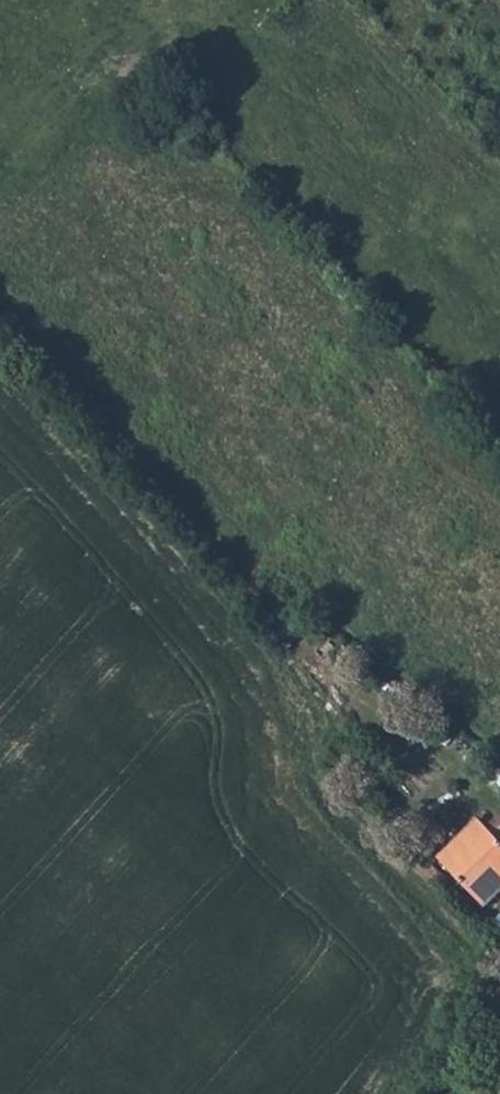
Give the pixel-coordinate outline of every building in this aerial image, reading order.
[(432,848),(476,898),(499,877),(499,831),(496,834),(475,811),(432,848)] [(437,864),(419,845),(416,847),(435,866),(437,864)]
